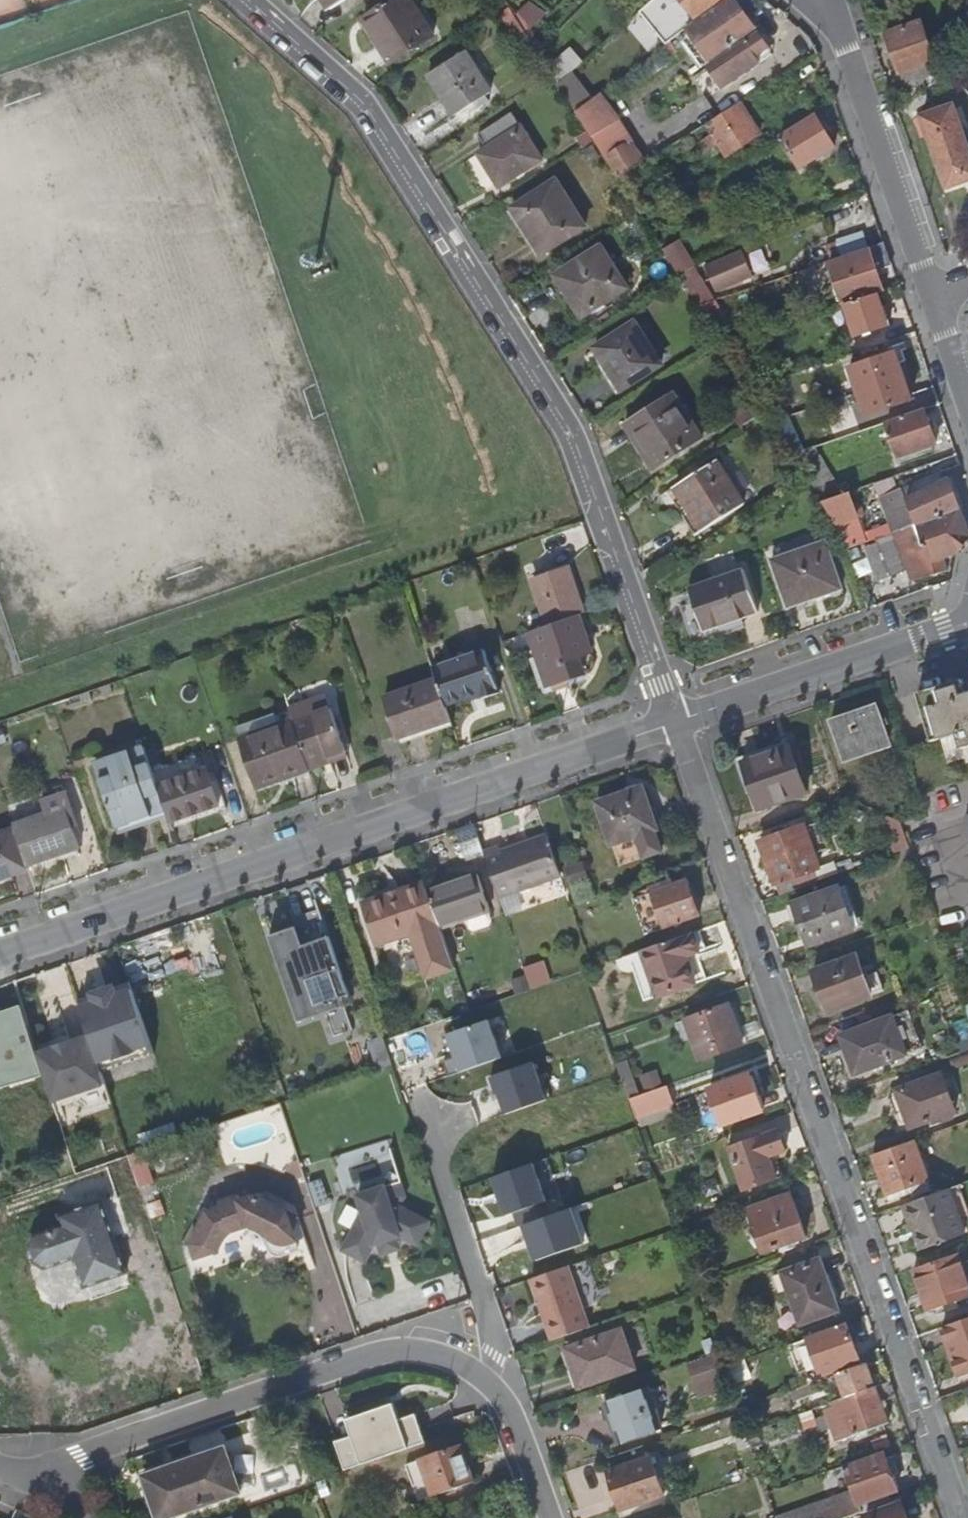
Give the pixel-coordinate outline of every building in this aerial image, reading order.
[(331,10),(346,0),(325,0),(331,10)] [(433,37),(410,0),(396,0),(363,21),(391,64),(433,37)] [(722,0),(654,0),(640,13),(666,45),(679,35),(688,29),(699,21),(698,19),(722,0)] [(756,30),(735,0),(729,0),(699,21),(688,29),(710,62),(756,30)] [(744,0),(735,0),(756,30),(762,26),(744,0)] [(502,14),(509,25),(517,20),(510,9),(502,14)] [(927,60),(932,72),(936,67),(918,17),(883,29),(898,71),(927,60)] [(688,29),(679,35),(702,67),(710,62),(688,29)] [(769,49),(759,34),(712,65),(727,85),(761,63),(756,57),(769,49)] [(546,66),(558,85),(580,65),(568,46),(546,66)] [(773,55),(769,49),(756,57),(761,63),(773,55)] [(491,94),(465,52),(428,75),(454,117),(474,104),(487,96),(491,94)] [(936,67),(948,78),(956,70),(943,60),(936,67)] [(592,138),(619,121),(599,95),(576,112),(592,138)] [(490,101),(487,96),(474,104),(478,109),(490,101)] [(760,135),(740,103),(706,124),(713,135),(699,144),(705,154),(719,145),(727,157),(760,135)] [(923,116),(947,185),(967,178),(967,147),(954,105),(923,116)] [(542,160),(512,114),(478,136),(487,149),(479,155),(500,188),(542,160)] [(835,148),(816,116),(781,138),(800,169),(835,148)] [(627,174),(643,164),(632,145),(615,156),(607,161),(618,179),(627,174)] [(615,156),(612,151),(604,157),(607,161),(615,156)] [(556,181),(513,209),(543,255),(586,228),(556,181)] [(663,250),(679,274),(694,268),(696,267),(695,265),(677,240),(663,250)] [(830,263),(843,304),(884,291),(876,267),(881,266),(882,269),(892,266),(884,243),(869,248),(870,249),(830,263)] [(628,288),(601,247),(559,274),(576,299),(572,302),(582,317),(628,288)] [(754,277),(742,251),(706,268),(717,293),(754,277)] [(694,268),(679,274),(680,277),(699,306),(712,302),(713,302),(694,268)] [(559,274),(555,276),(572,302),(576,299),(559,274)] [(856,337),(889,326),(883,308),(882,309),(877,295),(846,305),(856,337)] [(712,302),(699,306),(724,345),(735,341),(712,302)] [(635,323),(595,349),(622,391),(662,365),(635,323)] [(912,400),(896,352),(850,368),(866,416),(887,409),(911,401),(912,400)] [(675,394),(625,426),(653,470),(703,438),(675,394)] [(758,399),(732,415),(740,428),(766,412),(758,399)] [(887,409),(891,421),(915,412),(911,401),(887,409)] [(937,444),(925,409),(887,423),(899,458),(937,444)] [(843,496),(814,447),(793,455),(809,479),(824,502),(843,496)] [(745,505),(716,460),(676,486),(705,531),(745,505)] [(960,510),(948,480),(907,501),(901,488),(880,498),(885,511),(893,508),(894,512),(909,506),(917,525),(960,510)] [(861,507),(854,506),(850,493),(843,496),(824,502),(837,524),(834,525),(845,550),(867,542),(877,539),(877,540),(894,534),(917,525),(909,506),(894,512),(893,508),(885,511),(891,525),(864,534),(859,520),(864,516),(861,507)] [(877,581),(908,570),(910,576),(917,580),(948,571),(943,558),(957,553),(959,552),(967,541),(967,533),(960,510),(917,525),(894,534),(877,540),(878,543),(865,548),(877,581)] [(827,542),(772,560),(789,608),(843,589),(827,542)] [(710,575),(739,567),(735,551),(706,560),(710,575)] [(568,568),(533,580),(549,625),(579,615),(583,613),(568,568)] [(744,571),(689,589),(703,631),(758,613),(744,571)] [(549,625),(530,632),(538,656),(549,686),(584,674),(578,656),(592,652),(579,615),(549,625)] [(485,650),(433,668),(437,680),(446,706),(481,694),(482,699),(500,693),(485,650)] [(549,686),(538,656),(532,658),(542,688),(549,686)] [(963,679),(918,693),(932,742),(942,739),(949,762),(967,756),(967,682),(963,679)] [(437,680),(385,698),(399,738),(451,720),(446,706),(437,680)] [(327,696),(289,709),(293,721),(310,769),(324,764),(322,759),(346,751),(327,696)] [(890,745),(878,708),(832,723),(844,760),(890,745)] [(238,727),(242,739),(279,726),(275,714),(238,727)] [(279,726),(242,739),(258,787),(310,769),(293,721),(279,726)] [(805,793),(790,746),(769,753),(771,759),(744,768),(758,809),(805,793)] [(145,747),(94,764),(116,826),(166,809),(158,786),(145,747)] [(155,747),(147,750),(152,765),(160,762),(155,747)] [(322,759),(324,764),(348,756),(346,751),(322,759)] [(207,769),(158,786),(166,809),(171,822),(220,805),(207,769)] [(642,787),(597,802),(612,845),(637,836),(644,857),(661,851),(654,830),(657,829),(642,787)] [(79,848),(65,807),(13,825),(15,828),(28,866),(79,848)] [(883,816),(896,854),(909,850),(899,824),(883,816)] [(474,823),(458,829),(468,858),(484,853),(483,851),(474,823)] [(819,868),(804,825),(760,841),(775,884),(813,870),(819,868)] [(0,834),(0,879),(29,869),(28,866),(15,828),(0,834)] [(499,897),(560,876),(546,835),(500,850),(499,845),(483,851),(499,897)] [(637,836),(612,845),(619,866),(644,857),(637,836)] [(813,870),(775,884),(780,895),(818,882),(813,870)] [(479,875),(428,891),(440,928),(491,910),(479,875)] [(700,915),(687,880),(634,899),(646,934),(666,926),(700,915)] [(428,891),(425,882),(387,895),(401,936),(411,933),(414,944),(426,978),(454,968),(440,928),(428,891)] [(839,887),(794,902),(809,945),(854,930),(839,887)] [(401,936),(387,895),(363,903),(377,945),(383,943),(401,936)] [(349,999),(349,998),(322,918),(296,927),(293,917),(290,908),(276,912),(283,931),(269,936),(299,1022),(327,1012),(335,1036),(345,1032),(342,1022),(348,1020),(343,1007),(351,1004),(349,999)] [(318,909),(293,917),(296,927),(322,918),(318,909)] [(692,932),(643,950),(659,996),(695,983),(686,956),(699,951),(692,932)] [(401,936),(383,943),(385,950),(398,946),(400,949),(414,944),(411,933),(401,936)] [(857,955),(814,970),(828,1011),(871,997),(885,992),(878,972),(864,977),(857,955)] [(522,968),(529,990),(548,983),(540,962),(522,968)] [(78,999),(80,1006),(132,989),(129,982),(78,999)] [(89,1035),(99,1063),(114,1057),(114,1060),(135,1053),(134,1050),(151,1045),(132,989),(80,1006),(89,1035)] [(743,1044),(729,1004),(676,1023),(682,1042),(692,1038),(700,1060),(743,1044)] [(507,1054),(493,1015),(449,1031),(463,1070),(507,1054)] [(891,1015),(841,1033),(857,1074),(906,1056),(891,1015)] [(53,1102),(106,1084),(102,1072),(99,1063),(89,1035),(37,1054),(53,1102)] [(99,1063),(102,1072),(154,1054),(151,1045),(134,1050),(135,1053),(114,1060),(114,1057),(99,1063)] [(959,1055),(963,1066),(967,1064),(967,1052),(959,1055)] [(493,1074),(508,1113),(549,1098),(534,1059),(493,1074)] [(615,1064),(627,1098),(639,1094),(626,1060),(615,1064)] [(942,1074),(896,1090),(910,1128),(955,1112),(942,1074)] [(764,1108),(752,1075),(710,1090),(722,1124),(764,1108)] [(667,1086),(629,1100),(636,1119),(673,1105),(667,1086)] [(143,1149),(177,1138),(173,1124),(138,1136),(143,1149)] [(786,1150),(779,1130),(730,1147),(745,1190),(777,1178),(769,1156),(786,1150)] [(932,1190),(914,1140),(873,1155),(887,1193),(910,1185),(914,1196),(932,1190)] [(542,1261),(545,1271),(576,1261),(573,1250),(646,1225),(644,1218),(637,1197),(634,1190),(619,1195),(616,1185),(559,1205),(562,1215),(515,1231),(517,1239),(524,1259),(526,1266),(542,1261)] [(363,1211),(343,1250),(366,1261),(374,1245),(378,1243),(397,1237),(417,1244),(429,1222),(390,1203),(385,1187),(358,1195),(363,1211)] [(948,1188),(906,1203),(923,1249),(964,1234),(948,1188)] [(262,1242),(264,1244),(266,1245),(268,1246),(271,1246),(273,1245),(291,1239),(279,1204),(254,1192),(239,1197),(238,1192),(219,1198),(220,1203),(205,1208),(183,1243),(189,1261),(218,1251),(218,1248),(219,1244),(221,1239),(225,1235),(229,1232),(233,1230),(238,1228),(243,1228),(248,1229),(253,1231),(257,1233),(259,1235),(259,1236),(260,1238),(261,1241),(262,1242)] [(806,1236),(791,1194),(749,1209),(764,1251),(806,1236)] [(84,1288),(126,1273),(102,1201),(60,1216),(63,1224),(33,1235),(29,1246),(34,1263),(44,1269),(74,1258),(84,1288)] [(397,1237),(378,1243),(383,1254),(400,1249),(397,1237)] [(915,1269),(930,1311),(947,1305),(949,1310),(959,1307),(957,1301),(967,1297),(967,1282),(958,1253),(915,1269)] [(838,1311),(819,1259),(783,1272),(790,1289),(788,1290),(801,1324),(838,1311)] [(568,1266),(531,1279),(552,1340),(589,1328),(568,1266)] [(942,1328),(959,1376),(967,1373),(967,1319),(942,1328)] [(859,1358),(847,1325),(810,1338),(820,1366),(821,1369),(824,1378),(827,1377),(827,1376),(847,1368),(845,1363),(859,1358)] [(618,1331),(566,1349),(579,1387),(631,1369),(618,1331)] [(820,1366),(810,1338),(797,1343),(807,1371),(820,1366)] [(728,1385),(717,1353),(689,1362),(700,1395),(728,1385)] [(847,1396),(868,1389),(866,1383),(873,1380),(867,1364),(839,1374),(847,1396)] [(811,1382),(824,1378),(821,1369),(808,1374),(811,1382)] [(896,1395),(890,1381),(875,1386),(868,1389),(847,1396),(839,1399),(841,1403),(852,1435),(888,1422),(881,1401),(896,1395)] [(663,1384),(645,1391),(658,1429),(676,1422),(663,1384)] [(658,1429),(645,1391),(603,1405),(616,1443),(658,1429)] [(397,1401),(347,1416),(353,1435),(337,1439),(346,1468),(428,1444),(419,1411),(402,1416),(397,1401)] [(852,1435),(841,1403),(827,1408),(838,1440),(852,1435)] [(756,1429),(746,1432),(752,1449),(762,1445),(756,1429)] [(418,1501),(473,1482),(459,1444),(421,1458),(422,1459),(405,1465),(418,1501)] [(145,1475),(160,1517),(165,1517),(240,1492),(226,1448),(145,1475)] [(884,1453),(846,1466),(854,1491),(777,1517),(845,1517),(863,1511),(861,1504),(898,1491),(884,1453)] [(651,1457),(608,1471),(621,1509),(664,1495),(651,1457)] [(902,1502),(865,1515),(866,1517),(907,1517),(902,1502)]
